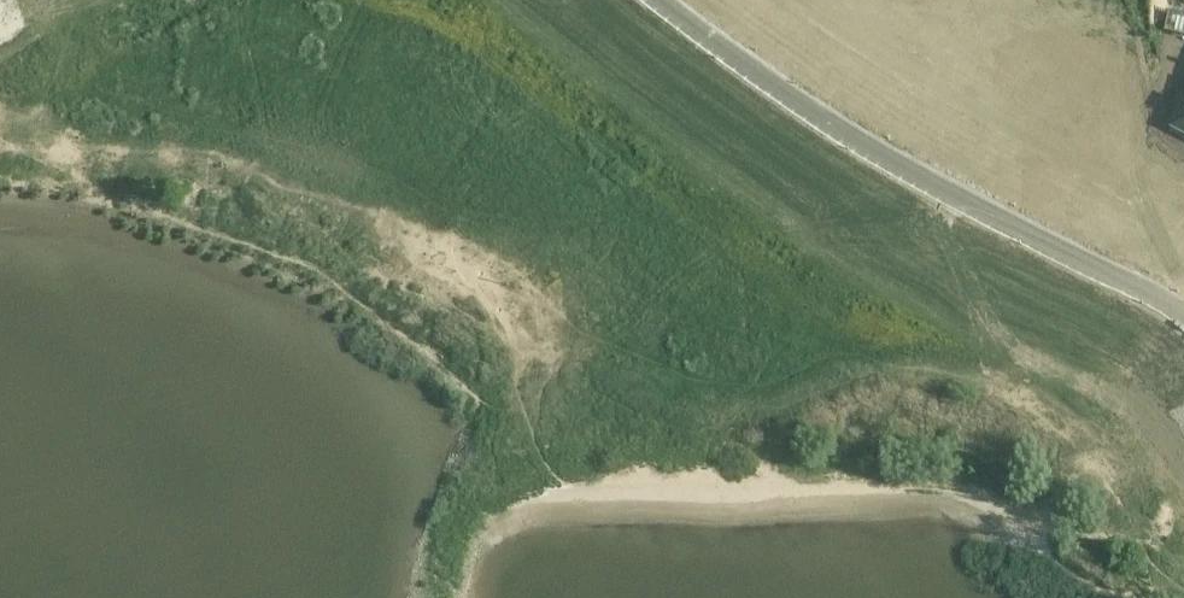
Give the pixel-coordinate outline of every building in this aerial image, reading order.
[(1164,28),(1183,33),(1183,16),(1168,12),(1164,28)] [(1178,66),(1183,55),(1183,52),(1172,46),(1166,59),(1178,66)] [(1167,130),(1183,139),(1183,98),(1167,130)]
